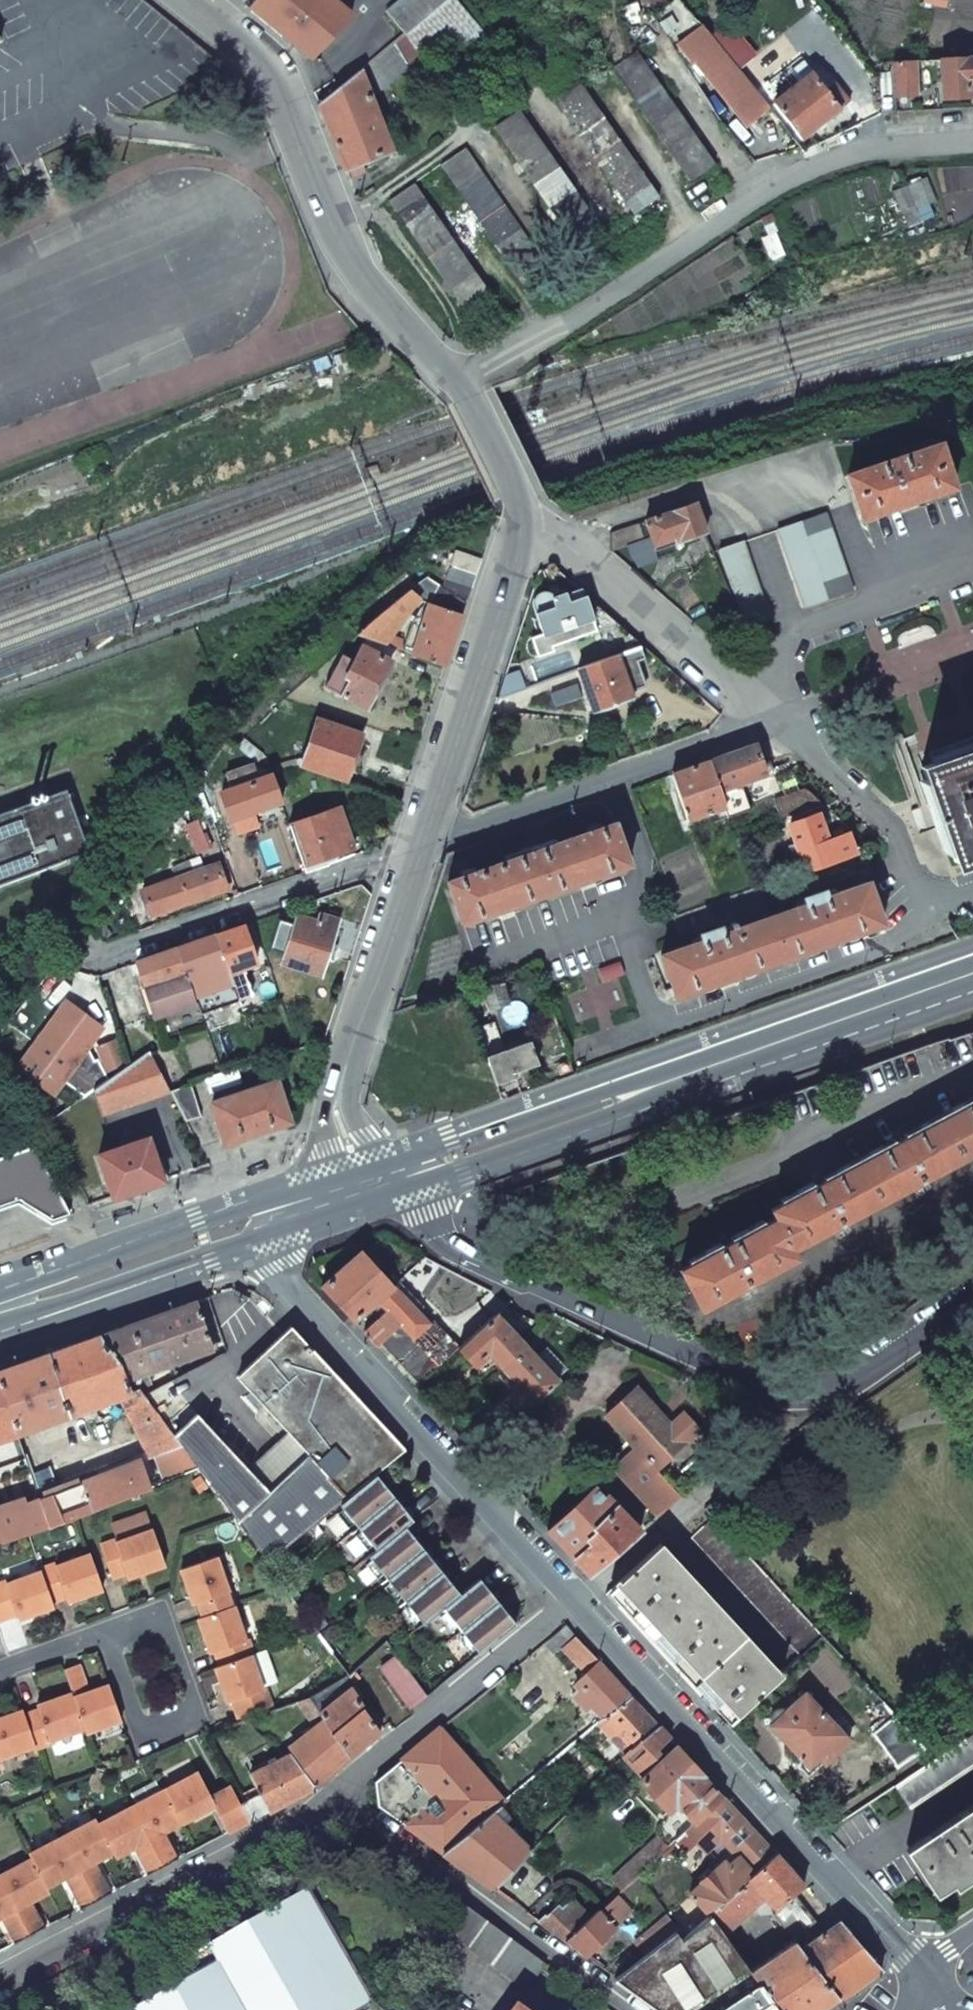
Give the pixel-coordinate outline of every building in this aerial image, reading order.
[(349,15),(331,0),(254,0),(248,8),(266,23),(309,58),(349,15)] [(437,0),(401,0),(386,13),(403,32),(437,0)] [(746,124),(766,107),(709,36),(701,26),(676,43),(693,64),(696,62),(706,76),(712,72),(742,111),(738,114),(746,124)] [(411,71),(424,60),(403,32),(389,45),(407,66),(411,71)] [(370,99),(407,66),(389,45),(359,70),(370,99)] [(690,182),(715,165),(636,51),(612,68),(690,182)] [(940,59),(942,100),(971,99),(971,85),(972,85),(972,57),(940,59)] [(915,60),(892,62),(894,96),(917,94),(915,60)] [(801,141),(840,110),(825,89),(810,69),(770,101),(772,102),(766,107),(780,123),(785,119),(801,141)] [(343,170),(391,152),(370,99),(359,70),(317,101),(328,130),(343,170)] [(825,89),(840,110),(866,90),(855,75),(838,88),(834,82),(825,89)] [(634,215),(658,198),(581,84),(556,102),(634,215)] [(573,242),(597,225),(519,112),(495,128),(573,242)] [(519,279),(543,262),(465,148),(441,165),(519,279)] [(467,314),(492,297),(414,184),(390,201),(467,314)] [(847,476),(862,520),(909,503),(955,487),(939,444),(847,476)] [(674,543),(705,532),(695,504),(645,521),(651,538),(653,544),(655,551),(674,545),(674,543)] [(777,529),(802,605),(853,589),(826,512),(777,529)] [(609,533),(610,552),(651,538),(645,521),(609,533)] [(718,548),(745,625),(769,616),(744,539),(718,548)] [(440,595),(466,602),(480,559),(454,551),(440,595)] [(365,639),(385,645),(421,598),(432,582),(424,577),(410,590),(369,623),(356,636),(365,639)] [(607,615),(586,596),(567,603),(564,593),(554,597),(553,595),(550,592),(546,590),(541,590),(537,591),(532,597),(531,599),(531,605),(539,625),(544,637),(607,615)] [(453,641),(462,614),(428,604),(412,655),(446,666),(453,641)] [(600,636),(607,658),(617,655),(640,646),(622,628),(600,636)] [(390,663),(397,650),(385,645),(365,639),(362,648),(390,663)] [(644,659),(640,646),(617,655),(631,693),(646,687),(637,662),(644,659)] [(378,687),(390,663),(362,648),(354,661),(342,654),(324,688),(367,709),(378,687)] [(577,669),(593,712),(632,698),(631,693),(617,655),(607,658),(577,669)] [(353,757),(361,734),(317,720),(301,766),(346,781),(353,757)] [(945,852),(950,851),(954,862),(964,858),(968,865),(972,863),(972,741),(971,737),(937,750),(941,760),(921,767),(925,779),(918,782),(945,852)] [(739,783),(766,774),(755,746),(710,762),(725,807),(728,816),(748,809),(739,783)] [(673,774),(689,819),(725,807),(710,762),(697,766),(673,774)] [(231,819),(281,802),(271,775),(259,778),(254,765),(225,774),(229,788),(220,791),(231,819)] [(780,819),(823,804),(805,788),(773,800),(780,819)] [(0,814),(0,872),(80,844),(63,793),(0,814)] [(339,808),(289,825),(303,866),(305,872),(327,865),(340,860),(338,854),(353,849),(339,808)] [(789,824),(805,871),(853,854),(848,835),(828,842),(819,813),(789,824)] [(629,865),(614,824),(599,829),(598,824),(587,827),(588,832),(539,849),(538,845),(521,851),(523,856),(474,873),(472,868),(461,872),(462,877),(447,882),(462,924),(543,895),(629,865)] [(150,916),(228,889),(219,863),(142,890),(150,916)] [(660,955),(675,997),(776,961),(882,924),(868,883),(825,898),(823,892),(804,899),(806,904),(770,917),(723,934),(721,928),(700,935),(703,940),(660,955)] [(770,917),(759,887),(753,890),(676,917),(682,934),(718,921),(721,928),(723,934),(770,917)] [(329,948),(338,918),(321,913),(317,921),(297,915),(294,924),(279,919),(270,949),(285,954),(281,965),(321,976),(329,948)] [(244,926),(216,935),(229,973),(257,964),(244,926)] [(229,973),(216,935),(178,948),(194,997),(233,984),(229,973)] [(194,997),(178,948),(136,963),(156,1017),(197,1003),(194,997)] [(17,1068),(54,1095),(95,1038),(93,1023),(65,1002),(17,1068)] [(476,1027),(486,1056),(504,1051),(494,1021),(476,1027)] [(504,1051),(486,1056),(490,1069),(496,1085),(517,1077),(516,1071),(538,1063),(534,1052),(530,1042),(504,1051)] [(149,1051),(93,1091),(101,1113),(169,1091),(149,1051)] [(265,1130),(289,1122),(275,1082),(211,1103),(224,1144),(265,1130)] [(200,1117),(189,1084),(169,1091),(186,1122),(200,1117)] [(889,1146),(833,1176),(806,1190),(770,1210),(775,1218),(678,1269),(700,1309),(796,1257),(792,1250),(972,1154),(972,1102),(889,1146)] [(143,1188),(163,1181),(147,1136),(97,1154),(113,1199),(143,1188)] [(13,1201),(19,1199),(52,1220),(69,1214),(35,1146),(0,1158),(0,1205),(13,1201)] [(129,1210),(113,1216),(114,1220),(116,1224),(132,1217),(129,1210)] [(360,1249),(319,1285),(347,1315),(353,1321),(375,1298),(392,1283),(360,1249)] [(392,1283),(417,1312),(423,1306),(412,1294),(398,1278),(392,1283)] [(392,1283),(375,1298),(387,1311),(400,1325),(412,1338),(428,1323),(417,1312),(392,1283)] [(125,1325),(100,1334),(120,1362),(125,1378),(213,1347),(197,1301),(125,1325)] [(380,1343),(400,1325),(387,1311),(373,1325),(363,1333),(376,1346),(380,1343)] [(527,1347),(495,1313),(459,1347),(472,1360),(476,1365),(489,1354),(503,1369),(527,1347)] [(400,1325),(380,1343),(385,1348),(419,1384),(439,1366),(425,1352),(412,1338),(400,1325)] [(196,1413),(172,1436),(180,1447),(198,1472),(264,1561),(404,1449),(298,1335),(290,1327),(235,1376),(287,1432),(308,1455),(269,1491),(247,1469),(196,1413)] [(439,1366),(459,1347),(445,1333),(425,1352),(439,1366)] [(74,1343),(47,1352),(67,1415),(119,1398),(131,1394),(125,1378),(120,1362),(100,1334),(74,1343)] [(527,1347),(503,1369),(518,1385),(505,1398),(521,1415),(559,1381),(527,1347)] [(15,1433),(67,1415),(47,1352),(11,1364),(0,1368),(0,1386),(15,1433)] [(172,1436),(196,1413),(171,1381),(142,1395),(172,1436)] [(15,1433),(0,1386),(0,1438),(15,1433)] [(634,1448),(657,1472),(700,1428),(684,1412),(671,1423),(635,1386),(603,1417),(618,1432),(634,1448)] [(119,1398),(149,1459),(161,1454),(180,1447),(172,1436),(142,1395),(138,1391),(131,1394),(119,1398)] [(269,1491),(308,1455),(287,1432),(247,1469),(269,1491)] [(161,1454),(171,1481),(198,1472),(180,1447),(161,1454)] [(657,1472),(634,1448),(612,1468),(655,1517),(680,1495),(657,1472)] [(87,1510),(150,1488),(140,1460),(78,1482),(87,1510)] [(358,1527),(393,1497),(384,1485),(374,1474),(339,1504),(344,1509),(355,1523),(358,1527)] [(45,1525),(87,1510),(78,1482),(46,1493),(36,1497),(45,1525)] [(546,1529),(588,1574),(640,1530),(607,1493),(603,1496),(593,1485),(546,1529)] [(45,1525),(36,1497),(0,1509),(0,1539),(1,1541),(45,1525)] [(393,1497),(358,1527),(362,1532),(373,1544),(377,1549),(404,1526),(412,1520),(403,1508),(393,1497)] [(336,1515),(348,1529),(355,1523),(344,1509),(336,1515)] [(118,1542),(151,1530),(145,1513),(112,1525),(118,1542)] [(693,1536),(802,1655),(822,1637),(712,1518),(693,1536)] [(387,1576),(423,1549),(413,1537),(404,1526),(377,1549),(370,1555),(373,1559),(385,1574),(387,1577),(387,1576)] [(118,1542),(116,1542),(115,1540),(101,1545),(112,1578),(126,1574),(128,1578),(165,1565),(153,1529),(151,1530),(118,1542)] [(355,1537),(366,1550),(373,1544),(362,1532),(355,1537)] [(621,1612),(727,1726),(782,1675),(661,1544),(605,1595),(621,1612)] [(423,1549),(387,1576),(391,1582),(402,1596),(405,1600),(441,1572),(432,1561),(423,1549)] [(67,1602),(103,1589),(90,1554),(56,1566),(55,1564),(40,1569),(41,1571),(52,1602),(66,1597),(67,1602)] [(181,1569),(193,1604),(197,1603),(203,1616),(233,1606),(236,1605),(231,1590),(228,1591),(216,1557),(181,1569)] [(367,1564),(379,1579),(385,1574),(373,1559),(367,1564)] [(7,1583),(6,1581),(0,1583),(0,1620),(17,1614),(19,1619),(54,1606),(52,1602),(41,1571),(7,1583)] [(423,1623),(442,1608),(459,1594),(451,1584),(441,1572),(405,1600),(409,1604),(421,1620),(423,1623)] [(459,1594),(442,1608),(446,1613),(458,1627),(461,1631),(497,1603),(487,1591),(478,1580),(459,1594)] [(386,1586),(397,1601),(402,1596),(391,1582),(386,1586)] [(479,1653),(515,1625),(506,1614),(497,1603),(461,1631),(464,1635),(476,1649),(479,1653)] [(403,1609),(415,1624),(421,1620),(409,1604),(403,1609)] [(198,1618),(210,1654),(215,1652),(220,1666),(251,1655),(253,1654),(248,1639),(246,1640),(233,1606),(203,1616),(198,1618)] [(440,1618),(451,1632),(458,1627),(446,1613),(440,1618)] [(562,1648),(584,1675),(600,1662),(566,1625),(543,1643),(553,1655),(562,1648)] [(459,1641),(470,1654),(476,1649),(464,1635),(459,1641)] [(251,1655),(262,1687),(276,1683),(264,1650),(253,1654),(251,1655)] [(215,1667),(228,1703),(232,1701),(263,1690),(262,1687),(251,1655),(220,1666),(215,1667)] [(381,1667),(410,1709),(425,1698),(396,1657),(381,1667)] [(615,1678),(600,1662),(584,1675),(589,1681),(572,1696),(585,1710),(591,1706),(603,1719),(632,1697),(615,1678)] [(85,1728),(86,1733),(121,1720),(109,1685),(88,1692),(78,1664),(63,1669),(72,1693),(85,1728)] [(349,1757),(380,1732),(351,1686),(330,1703),(319,1712),(323,1718),(349,1757)] [(239,1722),(273,1710),(266,1689),(263,1690),(232,1701),(239,1722)] [(319,1712),(330,1703),(320,1691),(310,1696),(319,1712)] [(50,1741),(85,1728),(72,1693),(43,1703),(37,1706),(38,1710),(24,1715),(35,1746),(36,1748),(51,1743),(50,1741)] [(803,1773),(809,1778),(824,1764),(849,1741),(804,1693),(786,1710),(783,1707),(778,1706),(774,1707),(770,1710),(768,1713),(767,1716),(767,1720),(768,1724),(809,1767),(803,1773)] [(313,1726),(323,1718),(319,1712),(310,1696),(297,1701),(313,1726)] [(629,1750),(659,1727),(645,1712),(632,1697),(603,1719),(597,1723),(611,1738),(616,1734),(629,1750)] [(35,1746),(24,1715),(23,1710),(0,1718),(0,1761),(2,1760),(1,1758),(35,1746)] [(317,1784),(349,1757),(323,1718),(313,1726),(288,1746),(317,1784)] [(443,1853),(494,1810),(505,1800),(440,1727),(375,1782),(378,1806),(443,1853)] [(659,1727),(629,1750),(623,1755),(642,1776),(658,1762),(652,1755),(670,1739),(666,1735),(659,1727)] [(909,1809),(972,1767),(972,1736),(934,1762),(895,1788),(909,1809)] [(642,1776),(639,1779),(668,1812),(676,1805),(694,1824),(723,1797),(699,1771),(677,1746),(658,1762),(642,1776)] [(258,1793),(267,1812),(279,1806),(313,1789),(287,1754),(248,1774),(258,1793)] [(182,1823),(215,1806),(228,1832),(249,1821),(240,1803),(232,1786),(211,1796),(198,1772),(165,1789),(182,1823)] [(131,1806),(163,1867),(176,1859),(163,1833),(173,1827),(182,1823),(165,1789),(131,1806)] [(267,1812),(258,1793),(240,1803),(249,1821),(267,1812)] [(749,1825),(723,1797),(694,1824),(686,1832),(707,1854),(720,1841),(734,1858),(739,1854),(755,1872),(775,1854),(749,1825)] [(938,1894),(952,1885),(956,1890),(972,1878),(972,1805),(908,1848),(938,1894)] [(126,1852),(135,1847),(149,1874),(163,1867),(131,1806),(99,1825),(114,1853),(115,1858),(126,1852)] [(492,1889),(532,1848),(494,1810),(443,1853),(464,1869),(492,1889)] [(103,1858),(114,1853),(99,1825),(96,1820),(63,1837),(96,1901),(110,1894),(94,1863),(103,1858)] [(57,1882),(66,1877),(82,1908),(96,1901),(63,1837),(29,1854),(31,1859),(46,1887),(57,1882)] [(644,1872),(668,1848),(657,1838),(633,1860),(644,1872)] [(686,1893),(710,1917),(748,1879),(755,1872),(739,1854),(734,1858),(729,1863),(724,1858),(686,1893)] [(793,1894),(804,1885),(791,1871),(775,1854),(755,1872),(748,1879),(764,1897),(776,1910),(793,1894)] [(49,1892),(46,1887),(31,1859),(0,1875),(0,1880),(30,1936),(43,1929),(30,1902),(40,1897),(49,1892)] [(633,1860),(611,1881),(621,1892),(644,1872),(633,1860)] [(710,1917),(723,1936),(764,1897),(748,1879),(710,1917)] [(2,1916),(16,1943),(30,1936),(0,1880),(0,1917),(2,1916)] [(800,1950),(823,1934),(793,1894),(776,1910),(772,1913),(794,1943),(800,1950)] [(613,1900),(598,1914),(613,1929),(628,1916),(613,1900)] [(544,1927),(566,1943),(590,1922),(573,1901),(569,1904),(562,1909),(560,1906),(547,1916),(546,1915),(537,1922),(544,1927)] [(566,1901),(560,1906),(562,1909),(569,1904),(566,1901)] [(527,1991),(546,1966),(464,1906),(445,1931),(527,1991)] [(681,1940),(702,1923),(687,1906),(668,1921),(675,1931),(681,1940)] [(378,2009),(320,1908),(127,2009),(378,2009)] [(590,1922),(566,1943),(585,1956),(613,1929),(598,1914),(590,1922)] [(614,1980),(657,2009),(716,2009),(756,1981),(749,1972),(723,1936),(710,1917),(702,1923),(681,1940),(675,1931),(643,1957),(614,1980)] [(643,1957),(675,1931),(668,1921),(666,1917),(632,1943),(638,1950),(643,1957)] [(837,1999),(880,1970),(840,1923),(823,1934),(800,1950),(837,1999)] [(837,1999),(800,1950),(794,1943),(749,1972),(756,1981),(776,2009),(820,2009),(837,1999)] [(756,1981),(716,2009),(776,2009),(756,1981)]
